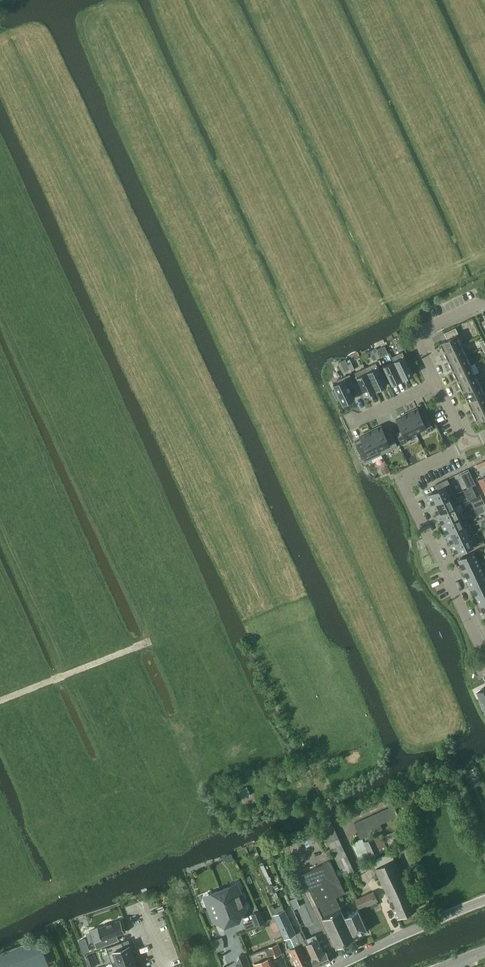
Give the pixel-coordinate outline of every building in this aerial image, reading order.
[(444,352),(461,345),(456,335),(458,334),(455,327),(444,333),(447,339),(440,342),(444,352)] [(449,362),(465,354),(461,345),(444,352),(449,362)] [(391,356),(393,361),(394,361),(402,379),(413,374),(402,351),(391,356)] [(470,364),(465,354),(449,362),(454,372),(470,364)] [(345,359),(338,362),(340,367),(348,364),(347,363),(347,362),(345,359)] [(394,361),(393,361),(383,366),(392,384),(402,379),(394,361)] [(376,362),(365,367),(376,390),(386,385),(376,362)] [(458,382),(475,374),(470,364),(454,372),(458,382)] [(376,390),(365,367),(354,372),(365,395),(376,390)] [(332,390),(336,399),(339,397),(342,404),(354,398),(350,388),(355,386),(350,374),(337,380),(338,382),(333,384),(335,389),(332,390)] [(463,391),(479,384),(475,374),(458,382),(463,391)] [(468,401),(484,393),(479,384),(463,391),(468,401)] [(484,405),(484,395),(484,393),(468,401),(472,411),(484,405)] [(472,411),(477,421),(484,418),(484,419),(484,405),(472,411)] [(412,410),(406,413),(416,432),(426,427),(428,432),(434,429),(427,413),(421,416),(418,409),(413,411),(412,410)] [(416,432),(406,413),(400,416),(401,417),(396,419),(401,430),(396,433),(401,444),(408,442),(406,437),(416,432)] [(376,427),(370,430),(381,454),(398,446),(390,431),(385,433),(381,426),(377,429),(376,427)] [(361,438),(354,441),(364,462),(381,454),(370,430),(364,433),(365,434),(360,436),(361,438)] [(387,466),(381,469),(383,475),(389,472),(387,466)] [(472,477),(469,471),(461,475),(464,481),(472,477)] [(438,489),(427,495),(432,505),(450,496),(455,494),(447,478),(435,484),(438,489)] [(432,505),(437,514),(455,506),(450,496),(432,505)] [(455,506),(437,514),(442,524),(459,516),(455,506)] [(459,516),(442,524),(446,534),(464,525),(469,523),(467,520),(462,522),(459,516)] [(469,523),(464,525),(446,534),(451,544),(473,533),(469,523)] [(473,533),(451,544),(456,554),(478,543),(473,533)] [(476,551),(458,559),(462,568),(480,560),(476,551)] [(484,569),(480,560),(462,568),(466,577),(484,569)] [(466,577),(470,586),(484,579),(484,571),(484,569),(466,577)] [(470,586),(475,594),(484,589),(484,579),(470,586)] [(475,594),(479,603),(484,600),(484,589),(475,594)] [(478,694),(484,708),(484,688),(477,692),(478,694)] [(479,776),(472,778),(476,786),(482,783),(479,776)] [(394,805),(354,823),(361,838),(383,829),(380,824),(399,816),(394,805)] [(343,875),(354,870),(329,817),(318,822),(343,875)] [(397,830),(385,835),(390,847),(402,841),(397,830)] [(360,861),(387,849),(380,833),(353,845),(360,861)] [(413,900),(412,899),(394,858),(391,852),(372,860),(375,868),(393,908),(413,900)] [(302,874),(317,905),(335,897),(345,892),(330,860),(302,874)] [(229,885),(220,888),(232,920),(235,921),(238,920),(236,916),(241,914),(243,911),(240,905),(243,904),(239,893),(236,894),(234,887),(229,885)] [(208,893),(206,899),(213,918),(216,916),(219,922),(223,924),(232,920),(220,888),(219,887),(218,888),(219,889),(208,893)] [(360,909),(378,900),(373,891),(356,900),(360,909)] [(296,897),(290,900),(294,909),(300,906),(296,897)] [(335,897),(317,905),(322,916),(336,946),(354,938),(354,936),(355,936),(345,916),(341,908),(342,908),(341,907),(341,908),(335,897)] [(413,900),(393,908),(398,917),(417,909),(416,907),(420,905),(416,898),(412,899),(413,900)] [(345,916),(355,936),(368,930),(358,909),(345,916)] [(265,922),(260,910),(251,913),(253,919),(243,922),(246,929),(255,925),(265,922)] [(289,936),(296,933),(284,910),(273,915),(285,938),(289,936)] [(110,937),(115,935),(124,932),(125,932),(125,931),(120,920),(120,919),(106,924),(98,927),(102,939),(94,942),(97,948),(112,943),(110,937)] [(303,930),(296,933),(301,946),(306,943),(313,957),(324,953),(318,939),(316,935),(307,939),(303,930)] [(289,936),(295,947),(290,949),(298,966),(311,966),(301,946),(296,933),(289,936)] [(0,953),(0,966),(32,966),(47,962),(38,939),(0,953)] [(106,947),(112,962),(133,955),(129,945),(124,947),(122,941),(106,947)] [(253,962),(255,966),(275,966),(272,960),(277,959),(275,955),(282,953),(278,943),(250,954),(253,962)] [(313,957),(311,958),(315,966),(330,961),(334,959),(331,952),(327,954),(326,952),(324,953),(313,957)] [(246,953),(239,956),(235,963),(237,966),(251,966),(246,953)] [(136,964),(135,961),(133,955),(112,962),(113,966),(129,966),(136,964)]
